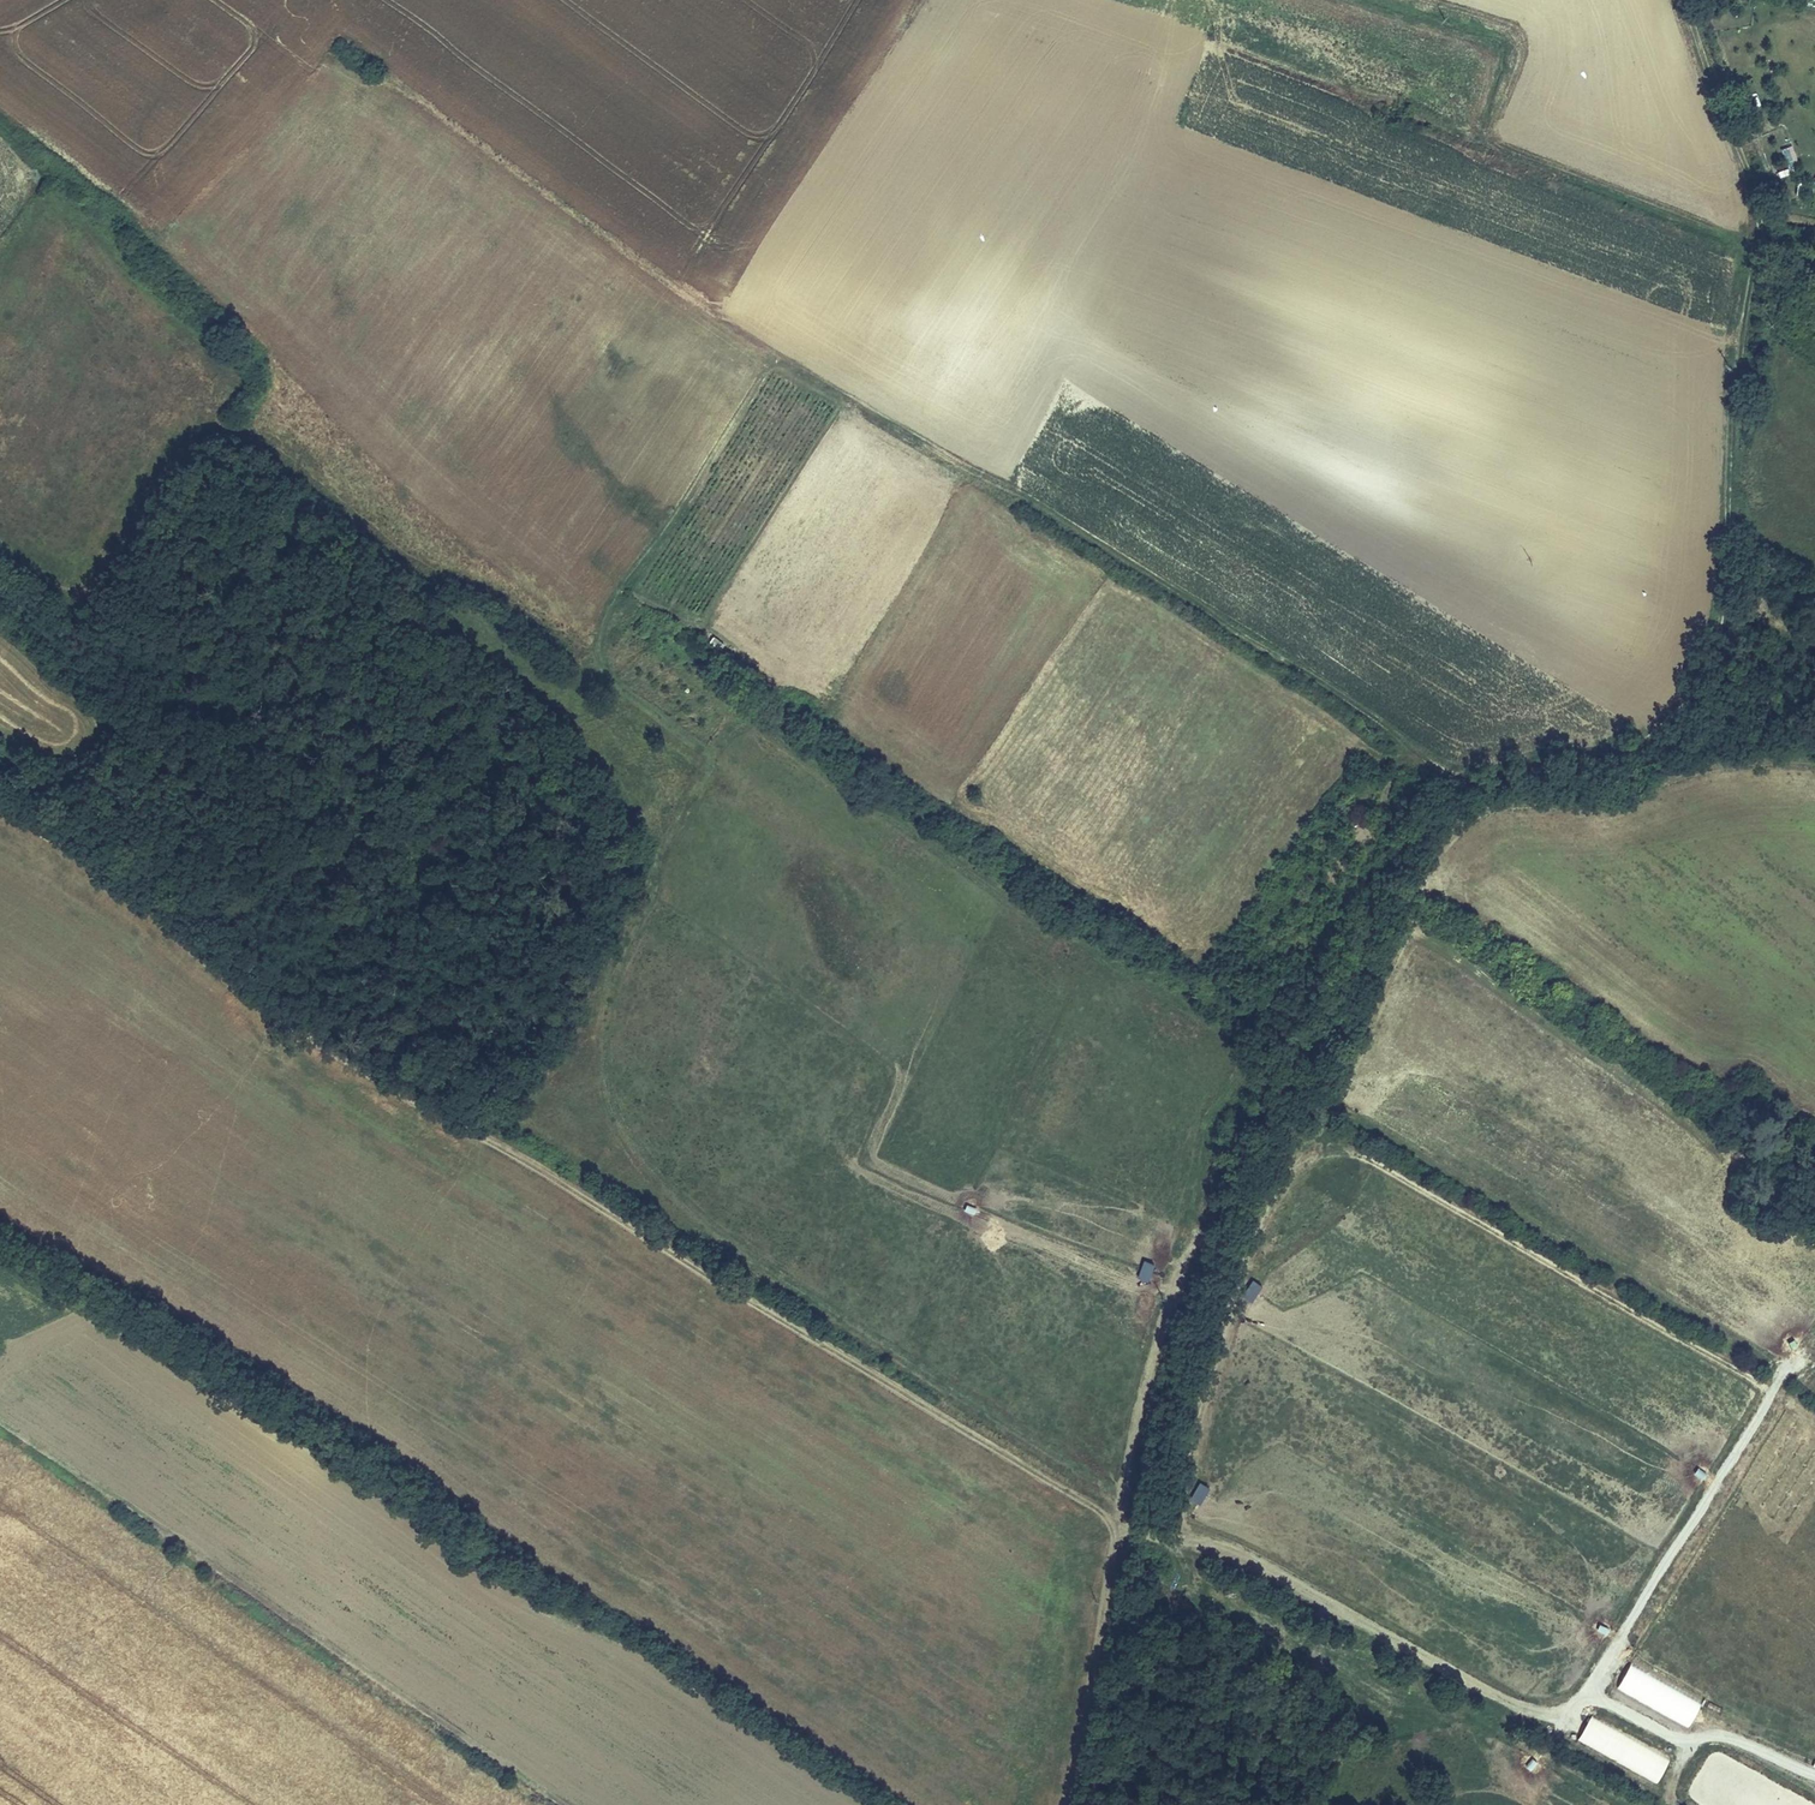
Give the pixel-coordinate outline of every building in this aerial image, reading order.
[(1135,1277),(1147,1280),(1153,1262),(1141,1258),(1135,1277)] [(1669,1756),(1588,1715),(1575,1741),(1656,1782),(1669,1756)]
